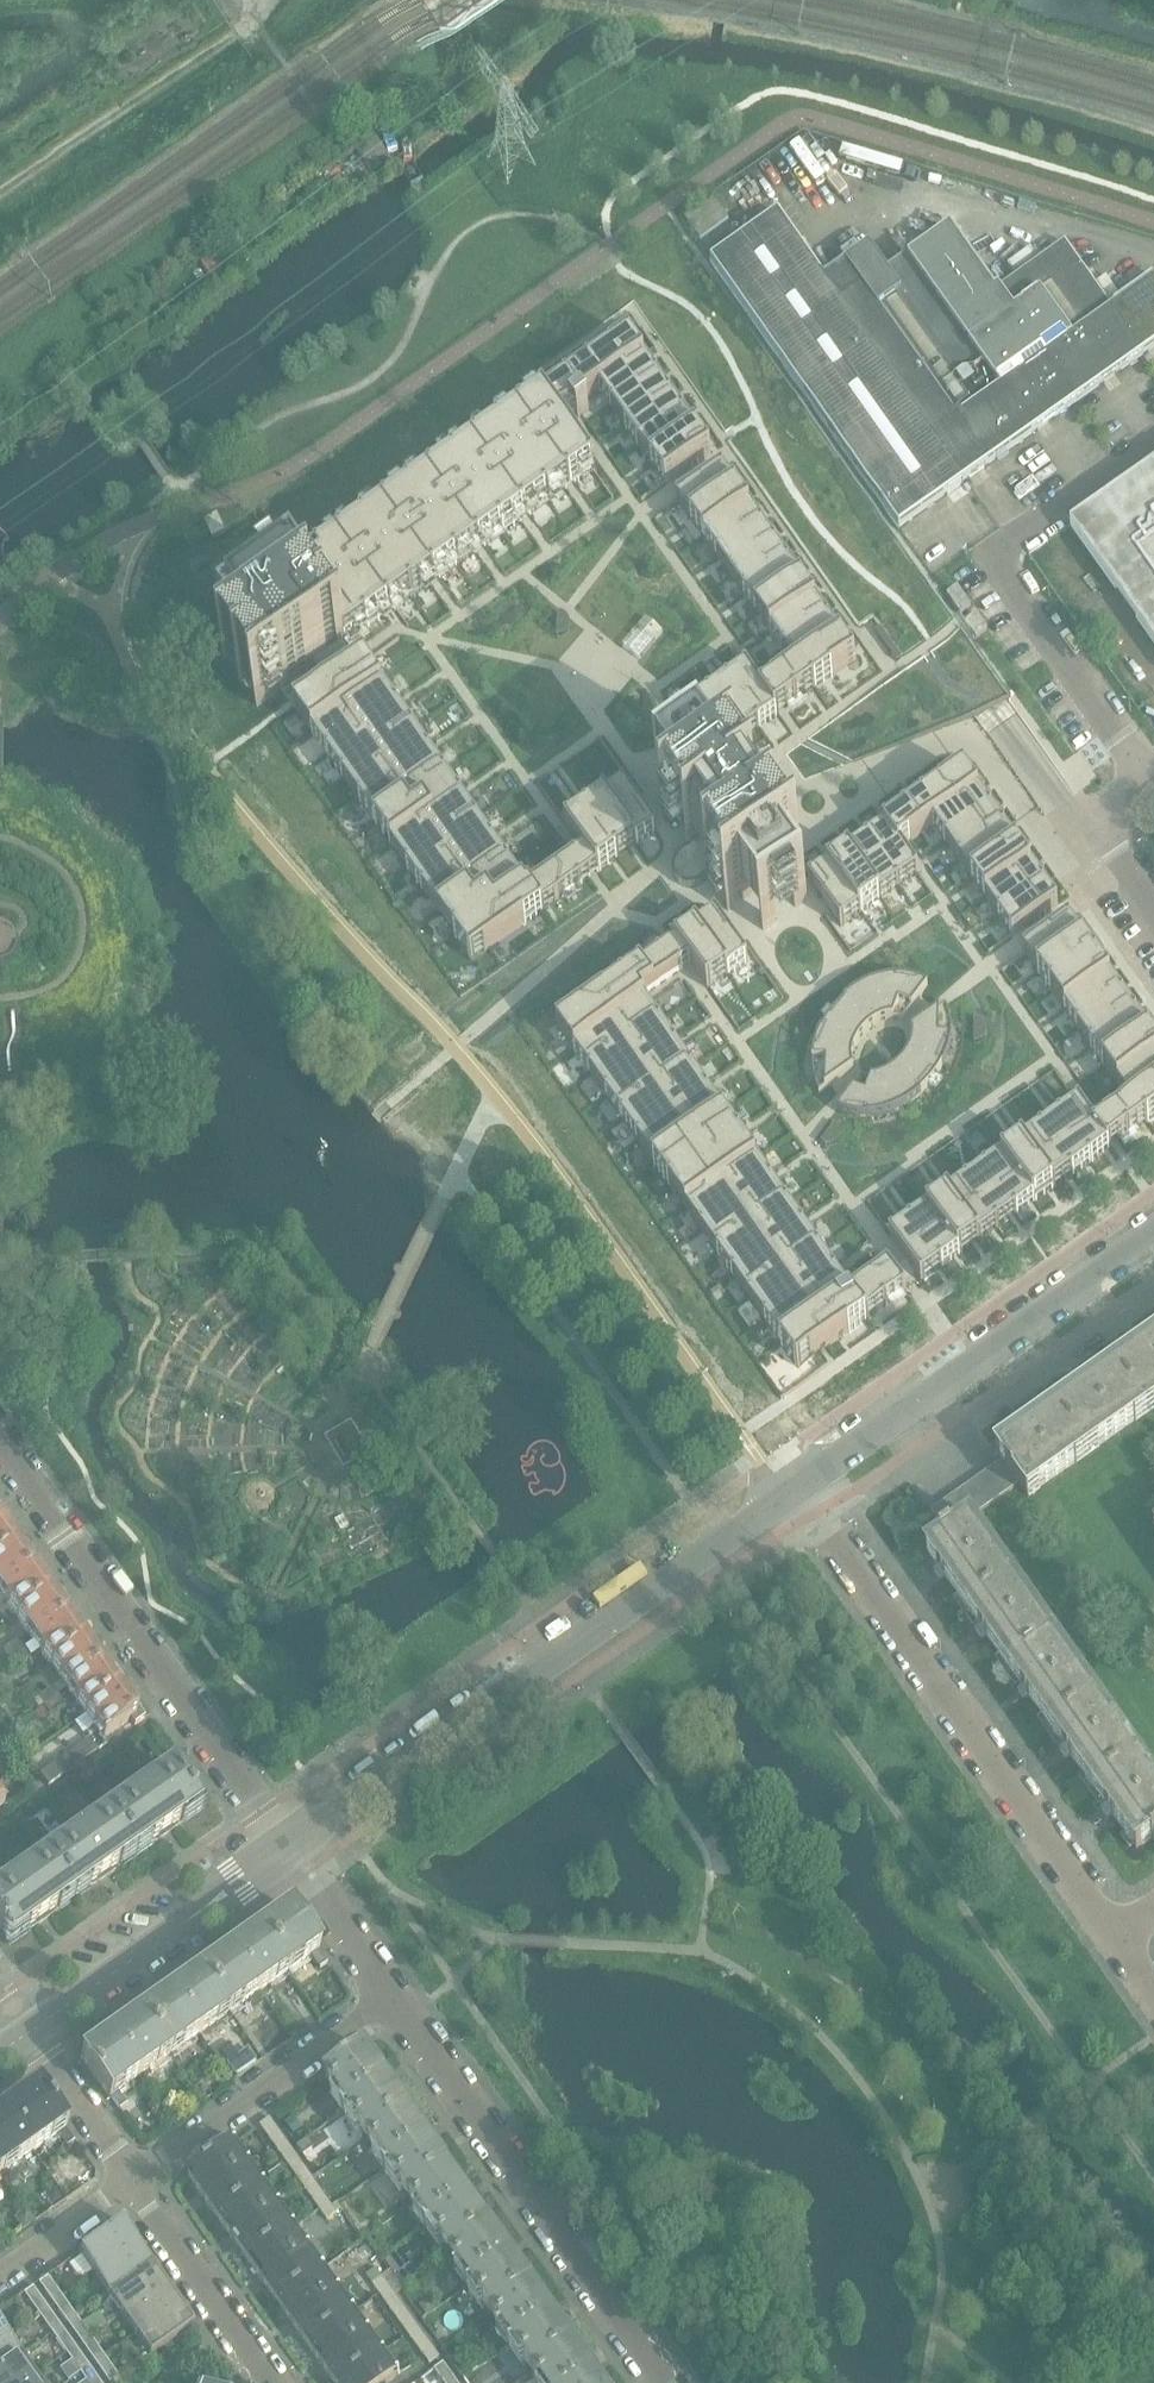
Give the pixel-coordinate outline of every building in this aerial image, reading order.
[(700,241),(728,221),(713,199),(684,219),(700,241)] [(842,302),(826,280),(779,214),(710,261),(900,529),(966,483),(840,304),(842,302)] [(999,290),(953,224),(885,272),(947,361),(970,345),(1033,435),(1078,404),(998,291),(999,290)] [(1112,311),(1113,310),(1066,243),(999,290),(998,291),(1078,404),(1144,357),(1112,311)] [(947,361),(885,272),(869,250),(826,280),(842,302),(840,304),(966,483),(1033,435),(970,345),(947,361)] [(1113,310),(1112,311),(1144,357),(1153,350),(1153,281),(1113,310)] [(549,395),(545,398),(547,401),(547,402),(560,420),(565,417),(569,414),(573,411),(578,419),(579,418),(582,416),(589,411),(584,403),(599,393),(598,391),(644,359),(644,358),(643,357),(632,341),(631,341),(630,339),(610,353),(610,352),(589,367),(589,368),(587,368),(566,383),(566,384),(565,384),(564,385),(556,391),(555,391),(554,392),(549,395)] [(644,359),(598,391),(599,393),(611,409),(612,410),(657,378),(657,377),(646,360),(645,359),(645,360),(644,359)] [(657,378),(612,410),(613,411),(624,428),(625,428),(670,396),(670,395),(659,379),(658,378),(657,378)] [(670,396),(625,428),(625,429),(626,430),(637,447),(638,446),(638,447),(684,415),(683,414),(672,398),(671,397),(670,396)] [(521,415),(520,416),(571,487),(575,485),(575,484),(576,484),(576,483),(579,481),(591,472),(592,472),(592,471),(593,470),(594,470),(583,454),(574,440),(560,420),(547,402),(547,401),(545,398),(544,398),(543,399),(544,399),(542,400),(541,401),(535,405),(534,406),(529,409),(528,410),(522,414),(521,415)] [(684,415),(638,447),(639,448),(638,448),(639,448),(650,465),(651,465),(651,466),(697,434),(696,433),(697,433),(684,415),(684,416),(684,415)] [(499,431),(498,432),(548,503),(548,502),(549,502),(550,502),(562,493),(565,491),(566,491),(567,490),(571,487),(520,416),(511,422),(500,430),(498,431),(499,431)] [(476,447),(475,448),(526,519),(528,518),(530,516),(531,516),(531,515),(546,504),(547,503),(548,503),(498,432),(497,432),(486,440),(477,446),(476,447)] [(697,434),(651,466),(652,466),(651,467),(652,467),(664,484),(665,484),(665,486),(692,467),(692,468),(699,463),(699,462),(711,454),(709,452),(710,451),(698,435),(698,434),(697,434)] [(453,463),(453,464),(503,534),(504,534),(505,533),(520,523),(522,522),(524,521),(526,519),(475,448),(474,448),(473,449),(454,462),(453,463)] [(431,479),(430,479),(481,551),(483,550),(485,548),(486,547),(501,536),(502,535),(503,534),(453,464),(452,464),(451,464),(442,471),(431,479)] [(1072,526),(1116,589),(1126,582),(1147,612),(1138,618),(1153,642),(1153,469),(1072,526)] [(703,483),(677,501),(677,503),(678,504),(690,521),(691,522),(736,490),(736,489),(724,471),(724,472),(722,470),(710,478),(709,478),(702,483),(703,483)] [(408,495),(458,566),(460,565),(475,554),(475,555),(476,554),(477,554),(479,552),(481,551),(430,479),(430,480),(429,479),(428,480),(423,484),(421,485),(416,489),(415,490),(412,492),(409,494),(408,494),(408,495)] [(736,490),(691,522),(703,540),(704,540),(749,508),(749,507),(737,490),(736,490)] [(386,511),(385,511),(435,583),(437,581),(439,580),(440,580),(441,579),(440,579),(456,568),(457,567),(458,566),(408,495),(407,496),(407,495),(405,496),(393,505),(386,510),(386,511)] [(749,508),(704,540),(704,541),(716,559),(717,558),(717,559),(763,527),(762,526),(750,509),(749,508)] [(363,527),(412,598),(413,598),(413,597),(413,598),(421,592),(430,586),(430,587),(431,586),(434,584),(435,583),(385,511),(384,512),(384,511),(376,517),(364,525),(363,526),(363,527)] [(212,539),(225,532),(217,515),(204,521),(212,539)] [(340,543),(390,615),(392,613),(394,612),(396,611),(395,611),(401,607),(402,606),(411,600),(412,599),(412,598),(363,527),(362,527),(350,535),(342,541),(340,542),(341,543),(340,543)] [(763,527),(717,559),(718,560),(717,560),(729,577),(730,577),(730,578),(776,546),(775,545),(776,545),(763,527),(763,528),(763,527)] [(318,558),(317,559),(367,630),(368,629),(368,630),(370,629),(378,623),(380,622),(385,618),(386,618),(386,617),(389,616),(390,615),(340,543),(339,543),(338,544),(329,550),(328,551),(319,557),(318,558)] [(776,546),(730,578),(731,578),(730,578),(743,596),(789,564),(788,564),(789,563),(777,546),(776,546)] [(234,656),(225,663),(227,665),(239,682),(241,685),(255,705),(257,708),(266,701),(281,691),(312,668),(313,668),(319,676),(350,654),(344,646),(345,645),(346,646),(347,645),(354,640),(366,631),(367,631),(367,630),(317,559),(315,560),(303,568),(295,574),(296,574),(283,583),(266,595),(245,610),(231,620),(233,624),(243,637),(249,646),(234,656)] [(789,564),(743,596),(744,597),(756,615),(756,614),(757,615),(802,583),(802,582),(790,565),(789,565),(789,564)] [(802,583),(757,615),(757,616),(768,632),(769,633),(770,634),(816,601),(815,601),(814,600),(803,583),(802,584),(802,583)] [(957,587),(947,594),(960,613),(971,606),(957,587)] [(816,601),(770,634),(782,651),(783,652),(829,620),(824,614),(824,613),(821,609),(820,607),(816,601)] [(558,613),(556,637),(557,638),(558,637),(559,637),(561,637),(562,637),(563,637),(564,636),(565,636),(565,635),(566,634),(567,633),(568,633),(568,632),(569,631),(569,630),(570,629),(570,628),(570,627),(570,626),(570,625),(570,623),(570,622),(570,621),(569,620),(569,619),(568,618),(567,617),(566,616),(565,615),(564,615),(564,614),(563,614),(562,613),(561,613),(560,613),(559,613),(558,613)] [(976,614),(965,622),(976,637),(987,629),(976,614)] [(638,627),(622,646),(639,660),(655,641),(661,633),(645,618),(638,626),(638,627)] [(829,620),(783,652),(783,653),(795,670),(796,671),(841,639),(841,638),(841,637),(829,621),(829,620)] [(880,627),(874,631),(896,661),(901,658),(902,657),(880,627)] [(1010,700),(961,631),(829,724),(855,760),(862,757),(974,714),(1010,700)] [(766,690),(763,691),(764,692),(764,693),(778,713),(779,714),(781,712),(786,709),(787,708),(795,702),(796,701),(797,701),(805,696),(814,689),(815,688),(832,676),(856,659),(854,657),(855,657),(842,639),(842,640),(841,639),(796,671),(795,670),(772,686),(771,686),(770,686),(766,690)] [(326,688),(295,710),(296,712),(296,713),(311,735),(382,685),(381,683),(367,663),(366,663),(366,662),(365,661),(359,665),(326,688)] [(727,682),(726,683),(758,728),(759,727),(759,728),(777,716),(776,715),(778,714),(778,715),(779,714),(778,713),(764,693),(764,692),(763,691),(763,692),(746,668),(745,669),(744,670),(744,669),(727,682)] [(382,685),(311,735),(327,757),(403,704),(400,700),(387,682),(385,680),(381,683),(382,685)] [(708,695),(708,696),(740,741),(758,729),(758,728),(726,683),(725,683),(708,695)] [(690,708),(688,710),(698,725),(706,736),(705,736),(711,743),(719,755),(722,754),(739,742),(739,741),(740,741),(708,696),(707,696),(689,708),(690,708)] [(403,704),(327,757),(343,780),(418,727),(418,726),(406,708),(403,704)] [(418,727),(343,780),(359,802),(434,749),(432,745),(431,745),(419,727),(418,727)] [(434,749),(359,802),(375,825),(450,772),(450,771),(437,753),(434,749)] [(698,753),(658,781),(660,784),(661,784),(679,810),(679,811),(669,818),(671,821),(682,837),(690,847),(687,849),(687,850),(680,856),(676,859),(675,860),(674,863),(672,867),(672,872),(673,877),(675,881),(679,884),(682,887),(687,888),(692,889),(694,888),(696,887),(701,885),(709,880),(709,881),(712,879),(716,885),(731,905),(732,907),(742,900),(743,900),(762,927),(762,928),(763,930),(775,922),(795,907),(802,902),(806,900),(805,897),(804,898),(785,870),(786,870),(796,863),(794,861),(780,840),(775,833),(785,825),(765,796),(754,803),(745,791),(735,776),(732,773),(723,780),(722,780),(703,754),(703,753),(702,751),(698,753)] [(450,772),(375,825),(391,847),(466,794),(464,790),(463,790),(451,772),(450,773),(450,772)] [(890,824),(886,826),(901,848),(902,849),(905,846),(909,843),(910,843),(910,842),(933,826),(932,825),(978,793),(977,792),(978,792),(965,774),(965,775),(964,773),(940,789),(923,801),(921,802),(912,808),(912,809),(906,813),(905,813),(904,814),(903,815),(901,816),(902,816),(895,821),(893,822),(890,824)] [(605,800),(604,800),(636,846),(654,833),(656,831),(648,819),(643,812),(634,800),(624,786),(622,787),(604,799),(605,800)] [(978,793),(932,825),(933,826),(945,844),(991,811),(991,810),(987,805),(986,804),(983,800),(982,798),(979,793),(978,793)] [(466,794),(391,847),(407,870),(482,817),(481,816),(482,816),(469,798),(466,794)] [(586,813),(585,813),(618,859),(636,846),(604,800),(603,801),(603,800),(586,812),(586,813)] [(991,811),(945,844),(946,845),(958,862),(1005,830),(992,812),(991,812),(991,811)] [(566,827),(565,827),(583,852),(582,853),(583,854),(597,872),(596,872),(597,873),(618,859),(585,813),(585,814),(584,813),(567,826),(567,827),(566,827)] [(482,817),(407,870),(423,893),(498,839),(495,835),(483,817),(482,818),(482,817)] [(867,841),(866,841),(898,887),(916,874),(917,873),(918,872),(902,849),(901,848),(886,826),(866,840),(867,841)] [(1005,830),(958,862),(959,864),(972,881),(1018,848),(1005,831),(1005,830)] [(498,839),(423,893),(438,915),(513,862),(513,861),(514,861),(501,843),(498,839)] [(848,854),(847,854),(880,900),(898,887),(866,841),(865,842),(865,841),(848,853),(848,854)] [(1018,848),(972,881),(973,882),(985,900),(1031,867),(1019,850),(1018,848)] [(575,859),(533,888),(547,909),(563,898),(577,887),(590,878),(594,875),(597,873),(596,872),(597,872),(583,854),(582,853),(579,855),(575,857),(574,858),(575,859)] [(829,867),(861,913),(880,900),(847,854),(847,855),(846,854),(829,867)] [(513,862),(438,915),(454,938),(530,884),(527,880),(515,862),(514,863),(513,862)] [(811,880),(809,882),(817,894),(822,901),(830,912),(841,927),(843,926),(861,913),(829,867),(828,868),(810,880),(811,880)] [(1031,867),(985,900),(986,901),(998,918),(1044,886),(1032,868),(1031,867)] [(530,884),(454,938),(470,959),(472,961),(474,960),(485,952),(525,924),(547,909),(533,888),(530,884)] [(1044,886),(998,918),(999,919),(1011,936),(1012,937),(1012,938),(1023,931),(1028,927),(1038,920),(1039,920),(1046,915),(1058,906),(1056,904),(1057,904),(1045,887),(1044,886)] [(713,917),(695,929),(728,976),(746,963),(748,961),(737,946),(729,935),(730,935),(725,928),(724,928),(716,916),(714,917),(713,917)] [(1034,946),(1024,954),(1024,955),(1025,956),(1037,973),(1083,941),(1071,924),(1070,924),(1069,922),(1057,930),(1056,930),(1049,935),(1050,935),(1039,943),(1034,946)] [(695,929),(675,944),(676,945),(689,963),(689,964),(689,965),(690,965),(707,989),(709,989),(710,988),(728,976),(695,929)] [(1083,941),(1037,973),(1050,992),(1096,959),(1083,941)] [(559,1026),(557,1028),(559,1030),(558,1030),(574,1052),(649,999),(646,995),(681,970),(683,970),(685,968),(689,965),(689,964),(689,963),(676,945),(675,944),(671,947),(668,949),(656,957),(641,968),(559,1026)] [(1096,959),(1050,992),(1063,1010),(1109,978),(1096,959)] [(1109,978),(1063,1010),(1076,1029),(1122,996),(1109,978)] [(866,988),(865,988),(875,1026),(878,1024),(882,1022),(886,1021),(889,1021),(893,1020),(895,1020),(897,1020),(899,1021),(901,1021),(903,1022),(921,997),(922,995),(928,987),(923,985),(918,983),(914,982),(909,981),(904,980),(901,980),(898,980),(895,980),(887,981),(880,983),(873,985),(867,987),(866,987),(866,988)] [(819,1035),(857,1045),(859,1041),(862,1038),(864,1035),(867,1032),(869,1030),(872,1028),(875,1026),(865,988),(860,991),(854,994),(848,998),(843,1003),(844,1004),(841,1006),(839,1009),(836,1011),(835,1013),(830,1019),(828,1023),(826,1025),(825,1027),(823,1030),(822,1032),(821,1031),(820,1032),(820,1033),(820,1034),(819,1035)] [(1122,996),(1076,1029),(1089,1047),(1135,1015),(1122,996)] [(649,999),(574,1052),(590,1075),(665,1021),(652,1003),(649,999)] [(908,1054),(906,1058),(942,1068),(944,1069),(944,1068),(944,1067),(945,1066),(945,1065),(948,1060),(949,1055),(951,1049),(952,1044),(952,1038),(952,1033),(952,1027),(951,1021),(951,1020),(951,1019),(950,1015),(948,1012),(947,1008),(946,1007),(945,1006),(911,1030),(912,1032),(912,1034),(912,1036),(912,1038),(912,1040),(912,1042),(911,1046),(910,1050),(908,1054)] [(1135,1015),(1089,1047),(1102,1066),(1148,1033),(1135,1015)] [(974,1020),(973,1020),(974,1044),(975,1044),(976,1044),(977,1043),(978,1043),(979,1043),(980,1042),(981,1042),(982,1041),(983,1041),(984,1040),(984,1039),(985,1038),(986,1037),(986,1036),(986,1035),(987,1034),(987,1033),(987,1032),(987,1031),(987,1030),(987,1029),(986,1028),(986,1027),(985,1026),(985,1025),(984,1024),(984,1023),(983,1023),(982,1022),(981,1021),(980,1021),(979,1020),(978,1020),(977,1020),(976,1020),(975,1020),(974,1020)] [(665,1021),(590,1075),(605,1097),(681,1044),(678,1040),(665,1021)] [(1102,1066),(1115,1084),(1153,1057),(1153,1042),(1148,1033),(1102,1066)] [(812,1059),(812,1066),(812,1072),(813,1079),(814,1080),(814,1081),(814,1082),(815,1086),(817,1090),(819,1094),(829,1087),(831,1085),(853,1069),(853,1067),(852,1064),(852,1062),(852,1059),(853,1055),(854,1052),(855,1048),(857,1045),(819,1035),(817,1041),(815,1047),(813,1053),(812,1059)] [(681,1044),(605,1097),(621,1120),(697,1066),(695,1063),(684,1048),(681,1044)] [(1115,1084),(1128,1103),(1153,1085),(1153,1057),(1115,1084)] [(891,1073),(888,1075),(897,1113),(903,1110),(909,1107),(915,1103),(920,1099),(920,1098),(921,1098),(922,1097),(921,1096),(923,1094),(925,1091),(928,1089),(929,1087),(933,1081),(937,1077),(938,1076),(939,1073),(941,1071),(942,1068),(906,1058),(904,1061),(902,1063),(899,1066),(897,1069),(894,1071),(891,1073)] [(697,1066),(621,1120),(637,1142),(713,1089),(710,1085),(697,1066)] [(843,1105),(837,1112),(842,1115),(846,1117),(851,1118),(856,1119),(861,1120),(864,1120),(868,1120),(871,1120),(878,1119),(885,1117),(891,1115),(897,1113),(888,1075),(885,1077),(882,1078),(878,1079),(875,1079),(872,1080),(869,1080),(867,1079),(864,1079),(862,1078),(843,1105)] [(1096,1126),(1096,1127),(1104,1138),(1110,1147),(1111,1147),(1112,1148),(1115,1146),(1119,1144),(1153,1118),(1153,1085),(1128,1103),(1106,1119),(1104,1120),(1104,1121),(1104,1120),(1103,1121),(1099,1123),(1096,1126)] [(713,1089),(637,1142),(653,1165),(724,1115),(725,1116),(730,1113),(728,1111),(716,1093),(713,1089)] [(1077,1104),(1060,1116),(1092,1162),(1112,1148),(1111,1147),(1110,1147),(1104,1138),(1096,1127),(1096,1126),(1095,1126),(1079,1103),(1078,1104),(1077,1104)] [(724,1115),(653,1165),(669,1187),(740,1137),(738,1133),(737,1132),(736,1132),(725,1116),(724,1115)] [(1060,1116),(1041,1129),(1073,1175),(1092,1162),(1060,1116)] [(835,1124),(821,1143),(822,1144),(823,1145),(824,1145),(825,1145),(826,1146),(827,1146),(828,1146),(829,1146),(830,1146),(831,1146),(832,1146),(833,1145),(834,1145),(835,1144),(836,1144),(836,1143),(837,1142),(838,1142),(839,1141),(839,1140),(840,1139),(840,1138),(840,1137),(841,1136),(841,1135),(841,1134),(841,1133),(840,1132),(840,1131),(840,1130),(839,1129),(839,1128),(838,1127),(838,1126),(837,1126),(836,1125),(836,1124),(835,1124)] [(1041,1129),(1022,1143),(1054,1189),(1073,1175),(1041,1129)] [(740,1137),(669,1187),(670,1189),(674,1195),(675,1196),(679,1201),(680,1203),(684,1208),(685,1210),(756,1160),(755,1158),(744,1142),(743,1141),(740,1137)] [(1022,1143),(1003,1156),(1035,1202),(1054,1189),(1022,1143)] [(756,1160),(685,1210),(701,1233),(777,1179),(774,1175),(761,1157),(759,1155),(755,1158),(756,1160)] [(1003,1156),(984,1169),(1017,1215),(1035,1202),(1003,1156)] [(984,1169),(965,1182),(998,1229),(1017,1215),(984,1169)] [(777,1179),(701,1233),(717,1255),(793,1202),(780,1183),(777,1179)] [(965,1182),(946,1196),(979,1242),(998,1229),(965,1182)] [(946,1196),(927,1209),(960,1255),(979,1242),(946,1196)] [(793,1202),(717,1255),(733,1278),(808,1224),(806,1220),(793,1202)] [(927,1209),(908,1223),(941,1269),(960,1255),(927,1209)] [(890,1236),(889,1237),(921,1282),(923,1281),(924,1281),(941,1269),(908,1223),(891,1235),(890,1236)] [(808,1224),(733,1278),(749,1300),(824,1247),(811,1228),(808,1224)] [(824,1247),(749,1300),(764,1323),(840,1269),(837,1265),(824,1247)] [(888,1267),(855,1290),(856,1292),(873,1316),(904,1295),(903,1295),(906,1293),(888,1267)] [(840,1269),(764,1323),(780,1345),(856,1292),(855,1290),(843,1273),(840,1269)] [(856,1292),(780,1345),(796,1367),(798,1369),(800,1367),(800,1368),(811,1360),(849,1333),(873,1316),(856,1292)] [(1153,1408),(1153,1342),(1116,1369),(1147,1413),(1153,1408)] [(1088,1455),(1147,1413),(1116,1369),(1057,1411),(1088,1455)] [(1028,1497),(1088,1455),(1057,1411),(997,1453),(1003,1462),(1008,1468),(1007,1469),(1014,1479),(1015,1478),(1019,1485),(1028,1497)] [(1007,1469),(1008,1468),(1003,1462),(990,1470),(1007,1493),(1019,1485),(1015,1478),(1014,1479),(1007,1469)] [(995,1502),(1007,1493),(990,1470),(979,1479),(995,1502)] [(983,1510),(995,1502),(979,1479),(967,1487),(983,1510)] [(972,1518),(983,1510),(967,1487),(955,1495),(972,1518)] [(960,1526),(968,1520),(972,1518),(955,1495),(944,1503),(960,1526)] [(948,1535),(960,1526),(944,1503),(932,1511),(948,1535)] [(1,1516),(0,1515),(0,1556),(15,1546),(1,1526),(6,1523),(1,1516)] [(1011,1580),(1002,1567),(968,1520),(960,1526),(948,1535),(949,1536),(927,1552),(938,1569),(934,1572),(940,1580),(945,1577),(956,1593),(952,1596),(964,1613),(1011,1580)] [(16,1548),(15,1546),(0,1556),(0,1594),(5,1602),(16,1617),(49,1594),(41,1583),(36,1575),(40,1572),(40,1571),(32,1560),(27,1563),(16,1548)] [(1054,1640),(1012,1581),(1011,1580),(964,1613),(972,1624),(976,1622),(979,1626),(975,1630),(981,1638),(986,1635),(1011,1670),(1054,1640)] [(61,1612),(51,1597),(49,1594),(16,1617),(51,1666),(83,1643),(70,1624),(75,1620),(66,1608),(61,1612)] [(25,1649),(24,1649),(18,1640),(3,1651),(9,1660),(25,1649)] [(1097,1700),(1054,1641),(1054,1640),(1011,1670),(1022,1687),(1018,1690),(1024,1699),(1028,1696),(1053,1730),(1097,1700)] [(95,1660),(85,1645),(83,1643),(51,1666),(85,1714),(118,1691),(110,1680),(104,1672),(109,1669),(101,1657),(100,1657),(95,1660)] [(14,1667),(29,1656),(25,1649),(9,1660),(14,1667)] [(42,1707),(58,1696),(53,1689),(37,1700),(42,1707)] [(130,1709),(119,1693),(118,1691),(85,1714),(103,1739),(130,1720),(134,1725),(144,1717),(135,1705),(130,1709)] [(64,1704),(59,1697),(58,1696),(42,1707),(36,1712),(41,1720),(64,1704)] [(1139,1759),(1097,1700),(1053,1730),(1064,1746),(1059,1749),(1065,1758),(1070,1755),(1095,1790),(1139,1759)] [(47,1785),(97,1751),(88,1739),(39,1773),(47,1785)] [(1140,1760),(1139,1759),(1095,1790),(1105,1804),(1100,1807),(1106,1816),(1111,1812),(1138,1851),(1153,1840),(1153,1841),(1153,1780),(1140,1760)] [(187,1795),(185,1792),(170,1771),(107,1815),(136,1856),(201,1809),(193,1797),(191,1798),(189,1794),(187,1795)] [(74,1899),(136,1856),(107,1815),(46,1859),(74,1899)] [(74,1899),(46,1859),(0,1891),(0,1924),(1,1926),(0,1926),(0,1927),(3,1930),(1,1931),(10,1944),(74,1899)] [(319,1950),(301,1925),(291,1909),(260,1931),(289,1971),(310,1956),(320,1969),(326,1964),(317,1951),(319,1950)] [(229,2013),(289,1971),(260,1931),(200,1973),(229,2013)] [(169,2056),(229,2013),(200,1973),(140,2015),(169,2056)] [(119,2092),(169,2056),(140,2015),(81,2058),(94,2077),(109,2098),(111,2096),(120,2109),(127,2104),(119,2092)] [(247,2048),(226,2062),(235,2074),(256,2060),(247,2048)] [(407,2110),(375,2065),(365,2051),(326,2079),(367,2138),(407,2110)] [(193,2090),(203,2104),(208,2100),(203,2093),(202,2084),(193,2090)] [(52,2107),(38,2088),(0,2115),(0,2172),(1,2174),(57,2134),(66,2148),(73,2143),(64,2130),(66,2129),(52,2107)] [(448,2168),(417,2124),(407,2110),(367,2138),(408,2196),(448,2168)] [(293,2116),(285,2122),(293,2134),(301,2128),(293,2116)] [(267,2137),(277,2130),(270,2119),(260,2126),(267,2137)] [(274,2147),(285,2140),(277,2130),(267,2137),(274,2147)] [(296,2146),(303,2155),(313,2149),(306,2139),(296,2146)] [(282,2158),(292,2151),(285,2140),(274,2147),(282,2158)] [(218,2219),(261,2189),(230,2146),(192,2173),(193,2175),(189,2178),(218,2219)] [(290,2169),(300,2161),(292,2151),(282,2158),(290,2169)] [(297,2179),(307,2172),(300,2161),(290,2169),(297,2179)] [(266,2186),(285,2172),(278,2162),(274,2164),(273,2173),(263,2181),(266,2186)] [(490,2227),(459,2184),(448,2168),(408,2196),(450,2255),(490,2227)] [(315,2183),(311,2177),(307,2172),(297,2179),(305,2190),(315,2183)] [(312,2201),(323,2193),(315,2183),(305,2190),(312,2201)] [(60,2198),(53,2188),(48,2192),(47,2199),(51,2205),(60,2198)] [(248,2261),(290,2231),(261,2189),(218,2219),(248,2261)] [(320,2211),(330,2204),(323,2193),(312,2201),(320,2211)] [(338,2214),(334,2209),(330,2204),(320,2211),(327,2222),(338,2214)] [(25,2210),(15,2218),(23,2229),(33,2221),(25,2210)] [(134,2245),(120,2225),(79,2254),(81,2257),(69,2265),(80,2281),(92,2272),(93,2275),(134,2245)] [(531,2286),(500,2242),(490,2227),(450,2255),(491,2314),(531,2286)] [(277,2303),(320,2273),(290,2231),(248,2261),(277,2303)] [(107,2295),(148,2266),(134,2245),(93,2275),(107,2295)] [(393,2256),(384,2262),(403,2288),(419,2276),(401,2251),(393,2256)] [(122,2315),(163,2286),(148,2266),(107,2295),(122,2315)] [(308,2346),(350,2316),(320,2273),(277,2303),(308,2346)] [(378,2293),(388,2286),(381,2276),(370,2283),(378,2293)] [(53,2304),(62,2297),(48,2277),(39,2284),(53,2304)] [(136,2335),(177,2306),(163,2286),(122,2315),(136,2335)] [(395,2297),(393,2294),(388,2286),(378,2293),(385,2304),(395,2297)] [(573,2344),(542,2301),(531,2286),(491,2314),(533,2372),(573,2344)] [(38,2314),(47,2308),(33,2288),(24,2294),(38,2314)] [(67,2323),(76,2317),(62,2297),(53,2304),(67,2323)] [(392,2314),(403,2307),(395,2297),(385,2304),(392,2314)] [(424,2301),(419,2306),(426,2316),(436,2308),(432,2303),(424,2301)] [(150,2355),(191,2326),(177,2306),(136,2335),(150,2355)] [(400,2324),(410,2318),(403,2307),(392,2314),(400,2324)] [(52,2334),(61,2327),(47,2308),(38,2314),(52,2334)] [(380,2358),(350,2316),(308,2346),(334,2382),(345,2382),(380,2358)] [(81,2343),(90,2337),(76,2317),(67,2323),(81,2343)] [(417,2328),(414,2324),(410,2318),(400,2324),(407,2335),(417,2328)] [(99,2330),(93,2322),(85,2328),(90,2336),(99,2330)] [(66,2354),(75,2347),(61,2327),(52,2334),(66,2354)] [(414,2345),(424,2338),(417,2328),(407,2335),(414,2345)] [(20,2356),(6,2335),(0,2340),(0,2370),(20,2356)] [(95,2363),(104,2357),(90,2337),(81,2343),(95,2363)] [(421,2355),(432,2349),(424,2338),(414,2345),(421,2355)] [(583,2359),(573,2344),(533,2372),(540,2382),(600,2382),(583,2359)] [(80,2374),(89,2367),(75,2347),(66,2354),(80,2374)] [(439,2359),(435,2353),(432,2349),(421,2355),(429,2366),(439,2359)] [(35,2376),(20,2356),(0,2370),(0,2382),(24,2382),(35,2376)] [(119,2377),(104,2357),(95,2363),(109,2382),(111,2382),(119,2377)] [(395,2379),(380,2358),(345,2382),(389,2382),(395,2379)] [(444,2364),(435,2370),(444,2382),(457,2382),(444,2364)] [(89,2367),(80,2374),(87,2382),(100,2382),(89,2367)]
